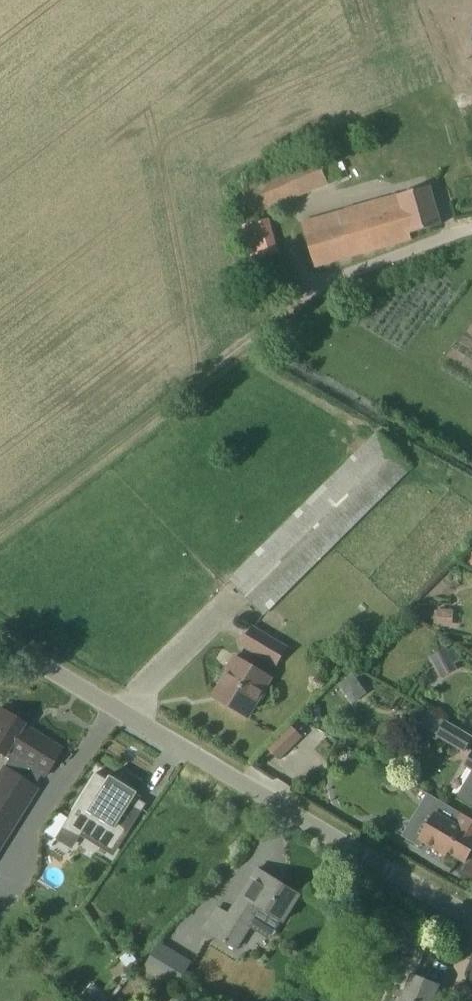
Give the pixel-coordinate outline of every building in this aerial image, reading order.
[(243,186),(255,215),(342,178),(330,150),(243,186)] [(315,266),(412,239),(410,233),(440,225),(429,186),(302,222),(315,266)] [(243,224),(248,240),(253,259),(277,253),(267,218),(243,224)] [(436,623),(436,625),(449,626),(450,609),(437,609),(436,623)] [(276,665),(286,648),(252,627),(242,644),(276,665)] [(429,655),(440,678),(458,669),(455,663),(460,660),(453,648),(449,650),(447,646),(429,655)] [(262,700),(266,694),(265,691),(263,690),(271,677),(235,656),(228,668),(224,666),(215,682),(220,685),(216,692),(222,696),(219,700),(247,717),(258,700),(260,701),(262,700)] [(353,673),(339,683),(348,696),(362,686),(353,673)] [(44,776),(62,748),(33,730),(32,732),(22,726),(24,723),(0,708),(0,754),(8,759),(3,767),(3,766),(2,767),(8,771),(0,783),(0,845),(0,846),(37,788),(33,786),(41,774),(44,776)] [(446,719),(436,736),(464,752),(471,737),(471,736),(446,719)] [(291,725),(282,734),(268,748),(278,758),(302,735),(291,725)] [(457,796),(471,805),(471,751),(463,766),(471,771),(457,796)] [(110,782),(113,779),(107,775),(105,779),(95,772),(66,819),(54,838),(55,839),(63,827),(76,835),(80,829),(113,849),(118,842),(126,830),(116,823),(130,800),(132,796),(127,793),(127,792),(110,782)] [(465,862),(471,850),(471,819),(460,812),(439,800),(434,808),(435,813),(420,839),(446,855),(448,852),(465,862)] [(45,833),(54,838),(66,819),(57,813),(45,833)] [(257,868),(215,936),(236,949),(261,908),(283,922),(300,895),(257,868)] [(158,943),(142,968),(174,989),(190,963),(158,943)] [(402,1000),(432,1000),(438,985),(412,975),(402,1000)]
